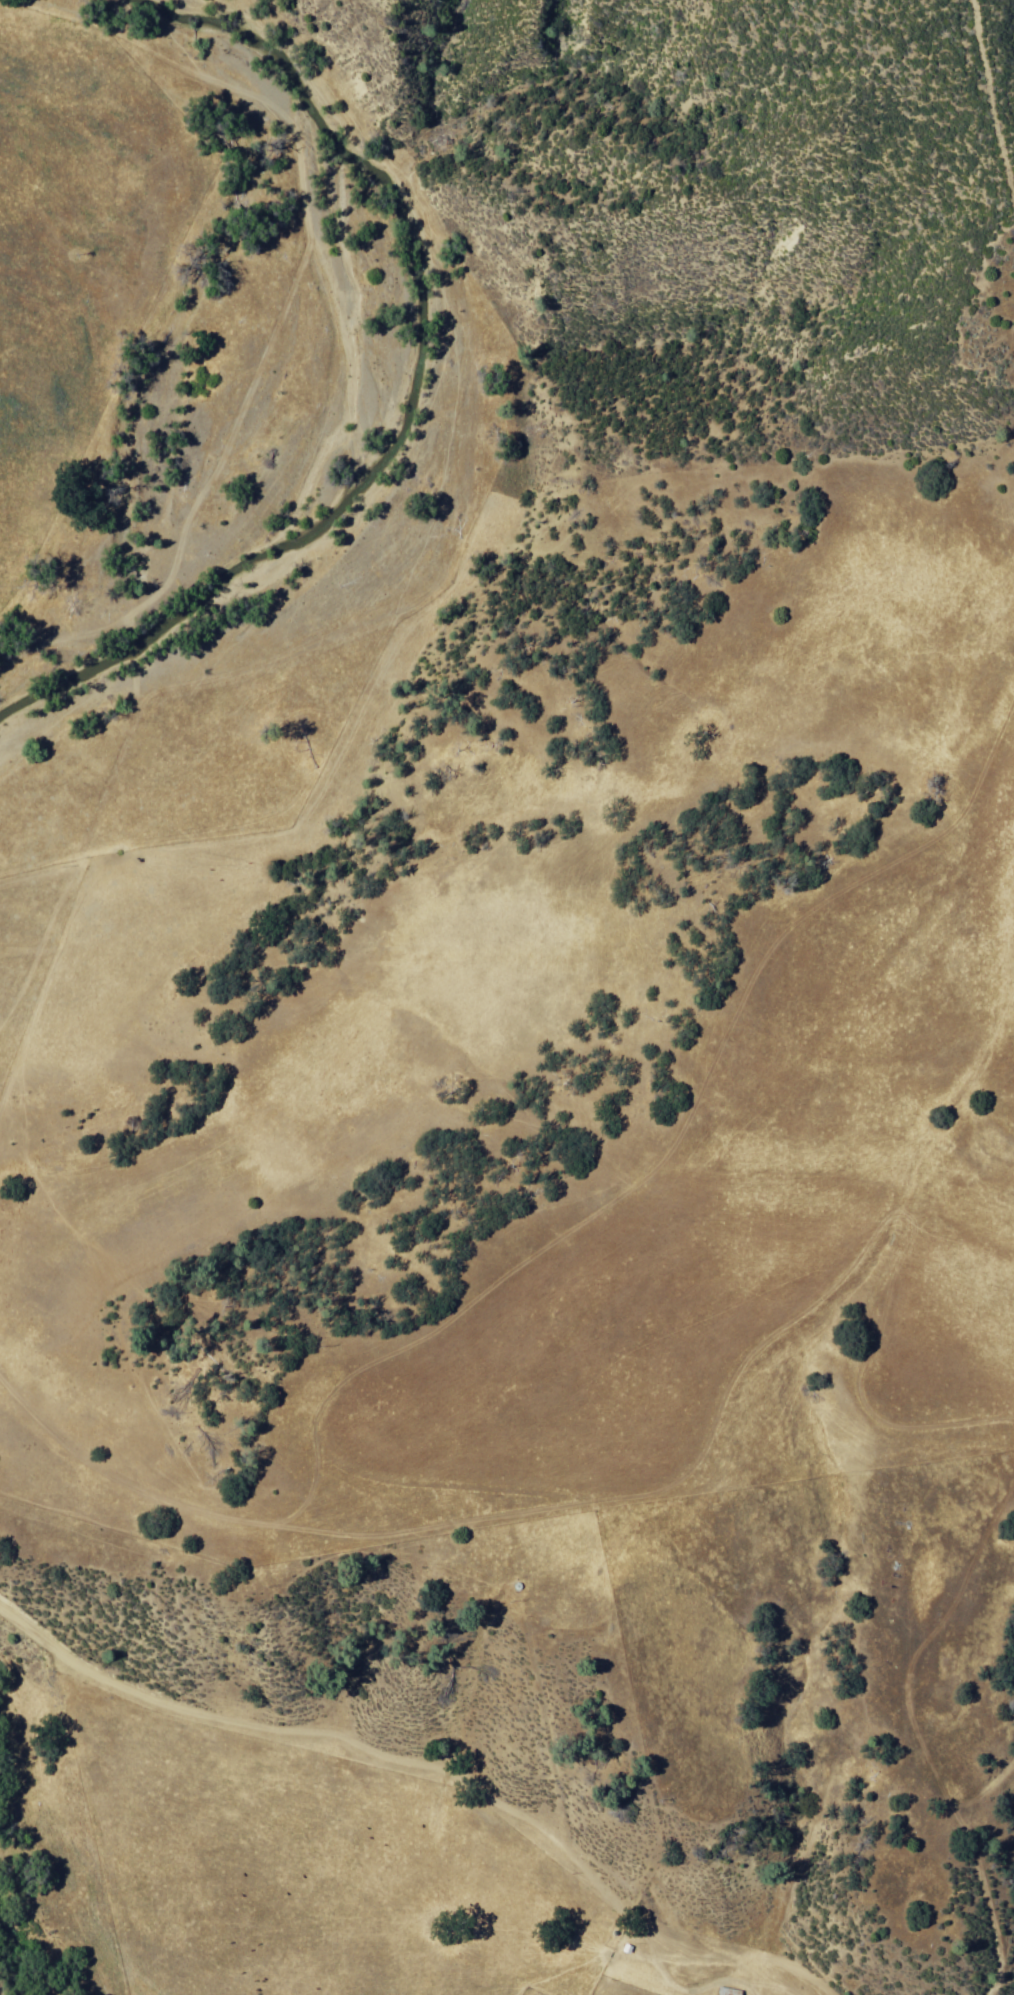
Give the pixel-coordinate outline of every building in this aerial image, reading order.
[(711,1983),(709,1994),(732,1994),(733,1987),(711,1983)]
